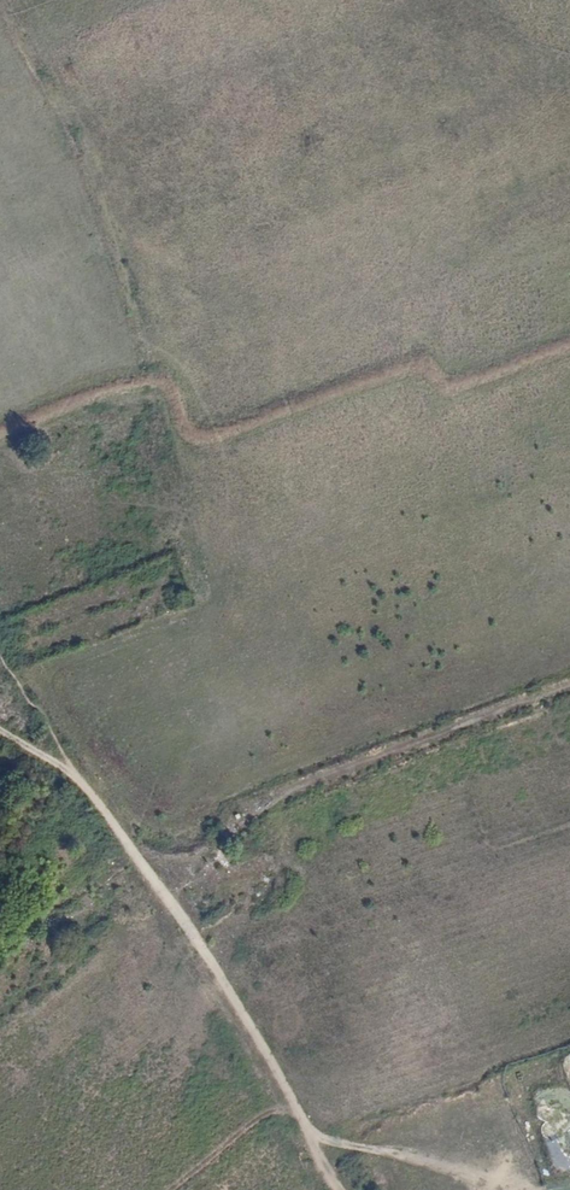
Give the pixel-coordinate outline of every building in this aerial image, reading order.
[(539,1119),(545,1139),(556,1136),(549,1115),(539,1119)]
